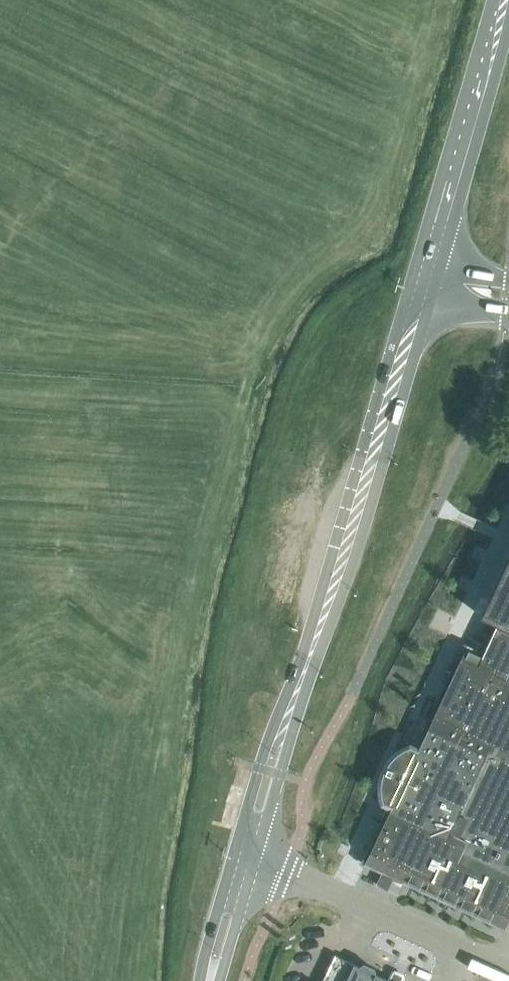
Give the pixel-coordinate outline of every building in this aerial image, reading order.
[(364,864),(365,865),(382,872),(376,884),(398,894),(404,883),(482,922),(501,931),(502,932),(503,932),(508,919),(508,556),(500,575),(495,586),(481,616),(488,619),(482,631),(476,627),(467,645),(466,647),(462,654),(445,692),(444,691),(418,748),(417,748),(415,747),(414,747),(409,745),(406,746),(403,747),(400,749),(397,751),(394,754),(391,756),(389,759),(387,762),(385,765),(384,768),(383,772),(382,775),(381,778),(381,782),(381,786),(381,789),(381,793),(382,796),(383,799),(388,802),(389,802),(392,803),(391,804),(364,863),(365,863),(364,864)] [(388,980),(335,955),(322,980),(401,980),(403,977),(402,975),(394,972),(392,972),(389,980),(388,980)]
